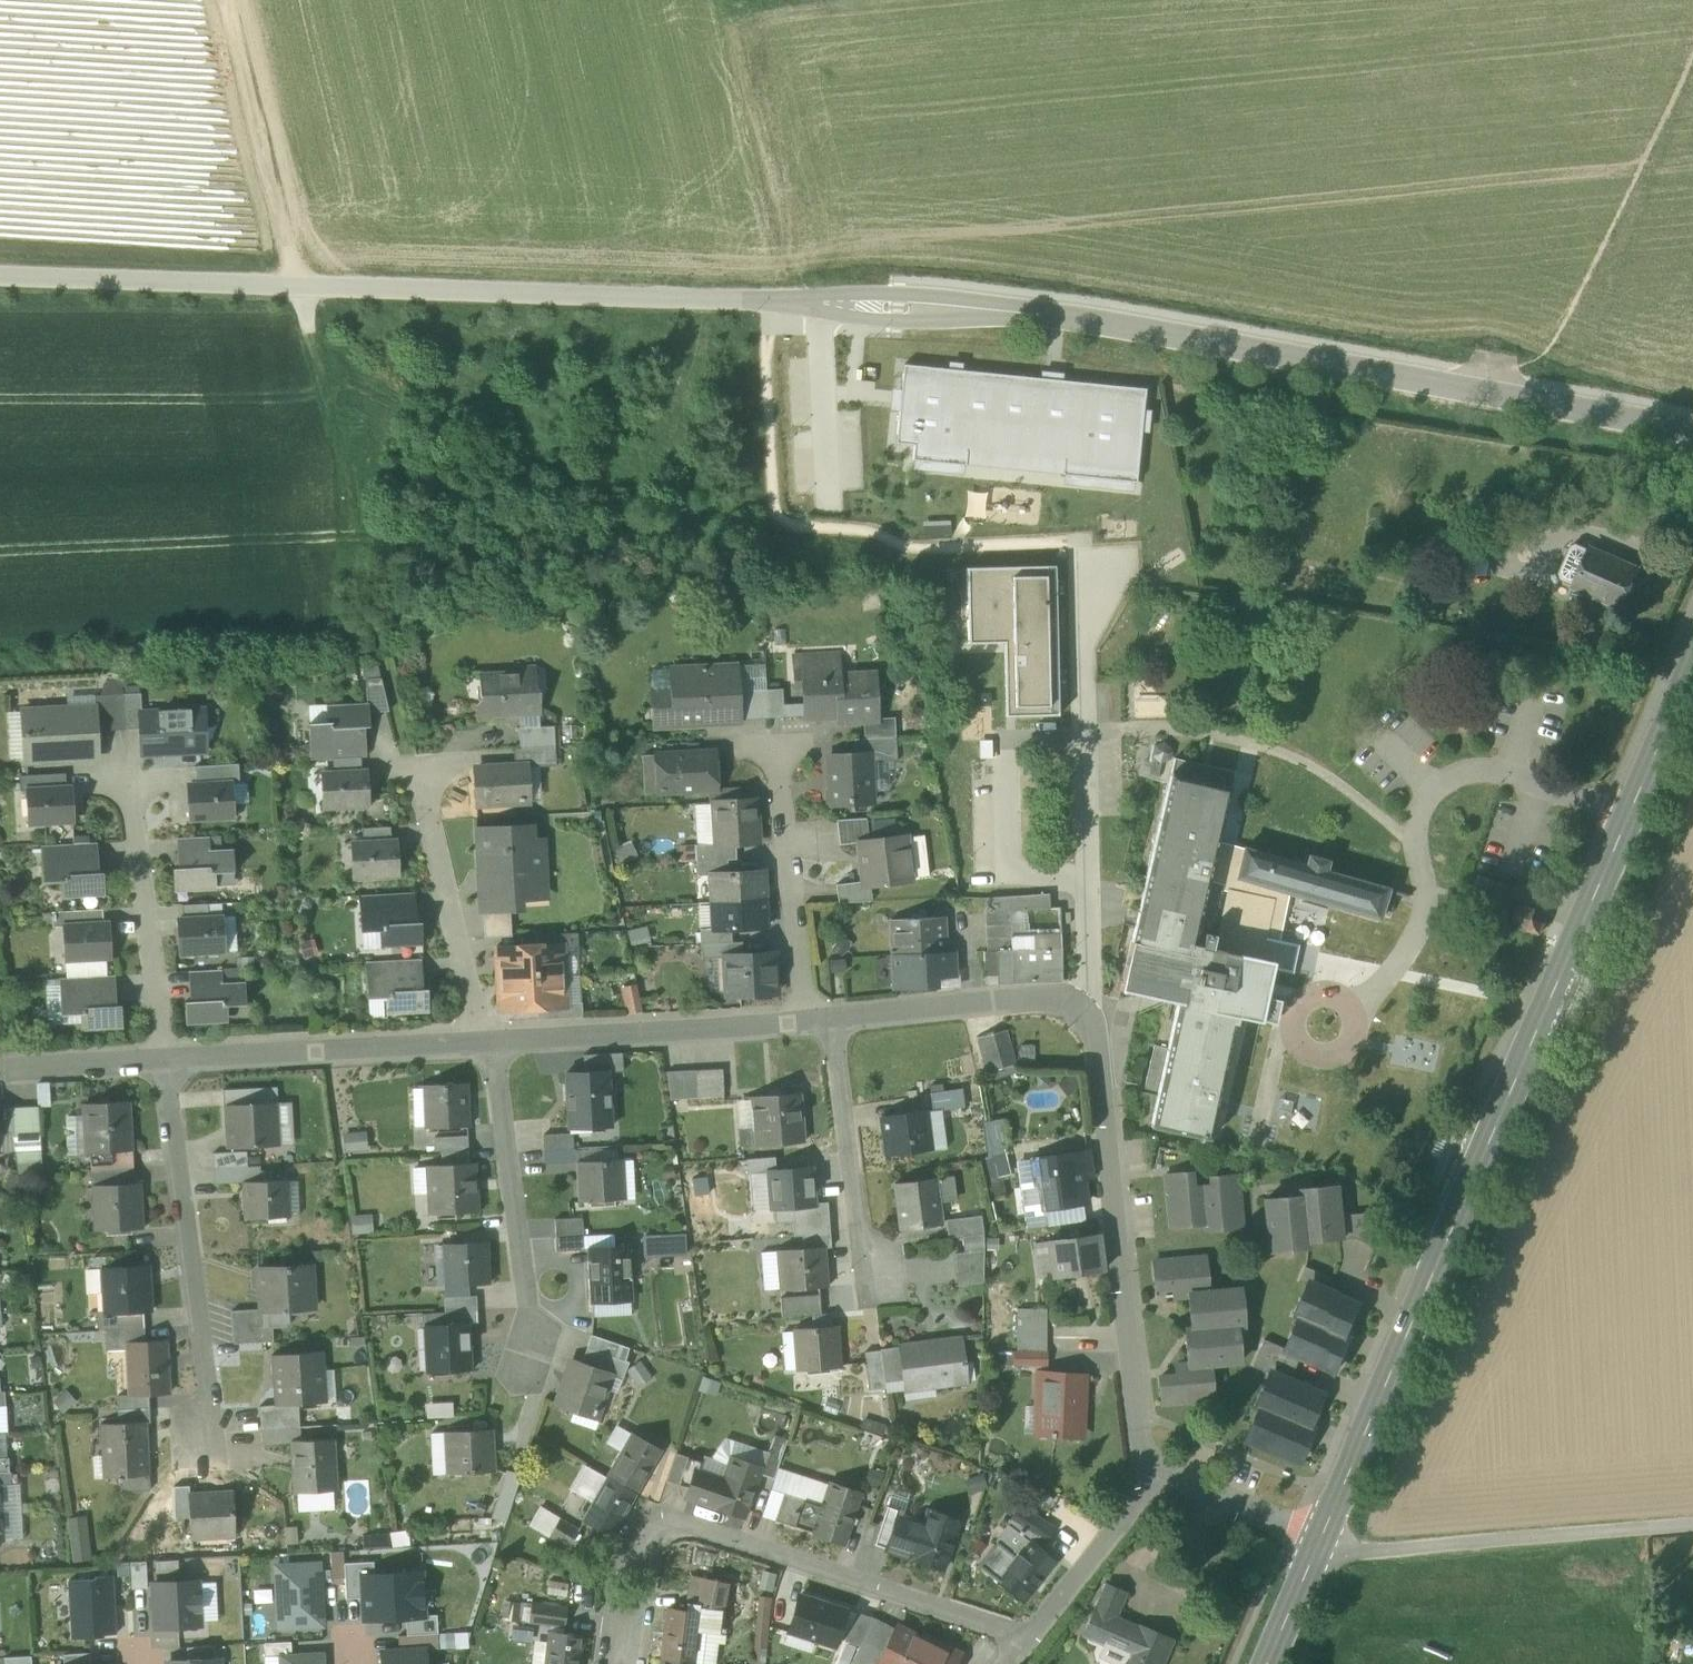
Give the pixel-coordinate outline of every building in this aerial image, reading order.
[(1145,388),(903,364),(895,443),(914,445),(912,459),(914,460),(963,465),(965,465),(965,463),(967,450),(1063,459),(1062,473),(1062,474),(1064,475),(1133,481),(1136,482),(1145,388)] [(965,463),(1062,473),(1063,459),(967,450),(965,463)] [(963,465),(914,460),(913,469),(962,473),(963,465)] [(1064,475),(1064,484),(1132,490),(1133,481),(1064,475)] [(970,511),(987,510),(986,488),(969,489),(970,511)] [(1437,547),(1442,530),(1435,528),(1431,546),(1434,547),(1437,547)] [(1437,547),(1489,560),(1493,542),(1442,530),(1437,547)] [(1561,580),(1575,586),(1590,549),(1576,543),(1570,545),(1558,574),(1561,580)] [(1434,547),(1431,560),(1488,574),(1491,560),(1489,560),(1437,547),(1434,547)] [(1574,587),(1621,607),(1638,568),(1591,548),(1590,549),(1575,586),(1574,587)] [(1014,716),(1058,715),(1055,565),(966,567),(968,643),(1004,642),(1013,642),(1014,716)] [(1013,642),(1004,642),(1005,716),(1014,716),(1013,642)] [(841,714),(841,719),(863,718),(872,717),(870,672),(831,674),(830,655),(796,657),(798,684),(805,683),(806,703),(790,703),(791,717),(841,714)] [(764,663),(737,664),(738,690),(766,689),(764,663)] [(737,664),(674,668),(675,687),(652,688),(651,688),(653,727),(706,724),(706,722),(705,715),(740,713),(738,690),(737,664)] [(651,669),(652,688),(675,687),(674,668),(670,668),(651,669)] [(476,714),(482,719),(489,718),(494,713),(503,713),(503,714),(518,713),(539,712),(537,691),(535,692),(534,672),(480,675),(481,687),(483,687),(484,700),(482,700),(481,700),(475,706),(476,714)] [(365,679),(367,707),(368,707),(368,712),(388,711),(381,678),(365,679)] [(256,701),(271,706),(277,690),(262,685),(256,701)] [(781,688),(766,689),(767,718),(791,717),(790,703),(782,704),(781,688)] [(740,720),(767,718),(766,689),(738,690),(740,713),(740,720)] [(141,693),(123,694),(125,729),(141,729),(140,712),(142,712),(141,693)] [(96,731),(125,729),(123,694),(95,695),(95,707),(96,731)] [(95,707),(95,695),(67,696),(67,708),(95,707)] [(307,705),(308,722),(331,721),(330,709),(331,704),(307,705)] [(65,753),(66,760),(98,758),(96,731),(95,707),(67,708),(23,710),(25,757),(53,756),(53,753),(65,753)] [(308,722),(309,746),(365,743),(365,733),(361,734),(360,726),(364,726),(369,726),(368,712),(368,707),(367,707),(330,709),(331,721),(308,722)] [(141,729),(142,754),(164,753),(164,749),(206,747),(204,709),(142,712),(140,712),(141,729)] [(10,758),(25,757),(23,710),(7,711),(10,758)] [(518,713),(519,727),(539,726),(539,712),(518,713)] [(705,715),(706,722),(740,720),(740,713),(705,715)] [(894,716),(872,717),(863,718),(864,738),(895,736),(894,716)] [(519,727),(520,748),(555,746),(554,725),(539,726),(519,727)] [(870,753),(871,762),(897,760),(895,736),(864,738),(856,738),(857,754),(870,753)] [(1147,777),(1157,779),(1161,762),(1169,759),(1172,749),(1165,741),(1154,744),(1150,762),(1147,777)] [(310,759),(332,758),(361,757),(366,756),(365,743),(309,746),(310,759)] [(556,765),(555,746),(520,748),(513,748),(514,766),(514,767),(523,767),(539,766),(556,765)] [(681,791),(685,795),(691,795),(695,790),(708,789),(716,789),(716,788),(714,751),(656,754),(658,792),(681,791)] [(830,802),(830,804),(873,802),(871,762),(870,753),(857,754),(827,756),(829,787),(826,790),(827,799),(830,802)] [(643,793),(658,792),(656,754),(642,755),(643,793)] [(361,770),(361,757),(332,758),(333,771),(361,770)] [(1168,782),(1132,941),(1192,955),(1194,944),(1209,880),(1217,847),(1218,840),(1233,771),(1174,757),(1173,760),(1168,782)] [(1173,760),(1169,759),(1161,762),(1157,779),(1168,782),(1173,760)] [(1137,775),(1147,777),(1150,762),(1140,760),(1137,775)] [(231,782),(231,783),(239,783),(238,764),(194,766),(195,784),(231,782)] [(475,768),(477,804),(525,801),(523,767),(514,767),(514,766),(475,768)] [(523,767),(525,801),(541,800),(539,766),(523,767)] [(322,772),(323,808),(367,805),(366,770),(361,770),(333,771),(322,772)] [(20,775),(21,790),(28,790),(28,788),(66,786),(65,773),(20,775)] [(188,784),(190,820),(233,817),(233,802),(231,783),(231,782),(195,784),(188,784)] [(248,782),(239,783),(231,783),(233,802),(248,802),(248,782)] [(28,790),(30,824),(73,822),(71,786),(66,786),(28,788),(28,790)] [(708,789),(709,804),(715,803),(714,802),(745,801),(744,787),(716,788),(716,789),(708,789)] [(717,843),(717,845),(735,844),(757,842),(755,800),(745,801),(714,802),(715,803),(717,843)] [(693,804),(695,844),(717,843),(715,803),(709,804),(693,804)] [(836,820),(840,844),(858,842),(857,841),(868,840),(865,818),(836,820)] [(362,828),(362,841),(391,840),(390,827),(362,828)] [(482,906),(483,908),(509,907),(515,907),(514,897),(533,896),(532,872),(543,872),(541,841),(532,842),(531,827),(478,830),(480,867),(485,867),(487,906),(482,906)] [(924,834),(906,835),(912,880),(929,878),(924,834)] [(862,881),(863,886),(869,885),(912,880),(906,835),(868,840),(857,841),(858,842),(862,881)] [(176,839),(177,852),(209,850),(208,837),(176,839)] [(352,842),(354,877),(397,875),(395,839),(391,840),(362,841),(352,842)] [(1243,853),(1244,848),(1218,840),(1217,847),(1243,853)] [(614,850),(621,865),(639,857),(631,841),(614,850)] [(42,845),(42,859),(94,856),(93,843),(42,845)] [(695,844),(696,861),(725,859),(736,859),(735,844),(717,845),(717,843),(695,844)] [(680,862),(696,861),(695,844),(680,845),(680,862)] [(1273,962),(1272,968),(1288,972),(1293,950),(1278,946),(1279,940),(1289,892),(1236,878),(1243,853),(1217,847),(1209,880),(1223,884),(1222,889),(1227,890),(1214,949),(1273,962)] [(1244,848),(1243,853),(1236,878),(1289,892),(1378,918),(1380,912),(1388,915),(1394,897),(1385,894),(1387,888),(1324,871),(1327,861),(1309,855),(1305,866),(1244,848)] [(173,868),(174,887),(212,885),(211,872),(234,871),(233,849),(209,850),(177,852),(178,868),(173,868)] [(67,880),(67,893),(105,891),(104,872),(99,872),(95,873),(95,865),(98,865),(98,856),(94,856),(42,859),(44,881),(67,880)] [(726,872),(725,859),(696,861),(697,876),(709,876),(708,873),(726,872)] [(709,876),(710,901),(765,898),(763,870),(726,872),(708,873),(709,876)] [(839,902),(868,901),(872,901),(869,885),(863,886),(862,881),(836,885),(839,902)] [(359,895),(360,908),(415,905),(414,892),(359,895)] [(984,897),(985,913),(1010,911),(1050,908),(1049,893),(984,897)] [(766,926),(765,898),(710,901),(711,927),(711,929),(729,928),(766,926)] [(711,927),(710,901),(698,902),(700,927),(711,927)] [(182,905),(183,918),(208,917),(207,903),(182,905)] [(384,930),(385,943),(422,940),(421,921),(416,922),(415,905),(360,908),(361,931),(384,930)] [(1510,926),(1528,931),(1531,919),(1533,911),(1515,906),(1510,926)] [(483,908),(484,937),(511,936),(509,907),(483,908)] [(52,912),(53,926),(64,926),(64,924),(103,922),(102,909),(52,912)] [(1010,911),(985,913),(988,950),(1012,949),(1011,936),(1010,911)] [(222,916),(224,951),(237,951),(235,915),(222,916)] [(178,918),(180,954),(224,951),(222,916),(208,917),(183,918),(178,918)] [(891,919),(892,955),(945,951),(943,916),(935,917),(891,919)] [(1542,922),(1531,919),(1528,931),(1538,933),(1540,934),(1541,933),(1545,923),(1542,922)] [(64,926),(66,960),(106,958),(110,958),(108,922),(103,922),(64,924),(64,926)] [(626,930),(629,947),(650,943),(647,925),(626,930)] [(700,927),(701,943),(729,942),(729,928),(711,929),(711,927),(700,927)] [(384,930),(361,931),(362,950),(385,949),(385,943),(384,930)] [(561,946),(561,949),(578,947),(577,932),(533,935),(534,948),(561,946)] [(1204,932),(1201,946),(1212,948),(1215,934),(1204,932)] [(1058,934),(1011,936),(1012,949),(1012,951),(1025,950),(1059,949),(1058,934)] [(314,937),(299,942),(303,957),(318,953),(314,937)] [(1293,950),(1288,972),(1292,973),(1299,944),(1279,940),(1278,946),(1293,950)] [(742,941),(729,942),(701,943),(701,958),(706,958),(725,957),(725,955),(743,954),(742,941)] [(1177,1003),(1168,1048),(1157,1096),(1151,1126),(1209,1139),(1236,1017),(1261,1022),(1266,998),(1272,968),(1273,962),(1214,949),(1212,948),(1201,946),(1194,944),(1192,955),(1132,941),(1120,991),(1177,1003)] [(498,949),(499,978),(562,975),(561,949),(561,946),(534,948),(498,949)] [(561,949),(562,975),(580,974),(578,947),(561,949)] [(1013,966),(1013,981),(1061,980),(1061,949),(1059,949),(1025,950),(1012,951),(1000,951),(998,951),(998,966),(1013,966)] [(953,952),(945,951),(892,955),(894,988),(936,985),(936,975),(955,974),(953,952)] [(984,976),(998,976),(998,966),(998,951),(985,951),(984,976)] [(727,993),(727,996),(776,993),(774,953),(743,954),(725,955),(725,957),(727,993)] [(725,957),(706,958),(708,994),(727,993),(725,957)] [(106,962),(106,958),(66,960),(67,978),(107,975),(106,962)] [(365,961),(366,975),(418,972),(417,959),(365,961)] [(193,971),(193,984),(222,982),(222,969),(193,971)] [(391,992),(391,1005),(429,1003),(428,988),(423,988),(422,972),(418,972),(366,975),(367,993),(391,992)] [(582,1001),(580,974),(562,975),(564,1002),(582,1001)] [(936,985),(936,989),(960,988),(959,974),(955,974),(936,975),(936,985)] [(59,978),(60,992),(116,988),(115,975),(107,975),(67,978),(59,978)] [(564,1002),(562,975),(499,978),(502,1008),(537,1006),(564,1004),(564,1002)] [(60,992),(59,978),(45,978),(47,1019),(52,1019),(52,1025),(85,1023),(84,1013),(61,1014),(60,992)] [(185,1001),(186,1020),(223,1018),(223,1005),(246,1004),(245,981),(222,982),(193,984),(189,984),(190,1001),(185,1001)] [(623,987),(628,1013),(642,1010),(637,984),(623,987)] [(85,1023),(85,1026),(123,1024),(122,1005),(117,1005),(116,988),(60,992),(61,1014),(84,1013),(85,1023)] [(391,992),(367,993),(368,1019),(392,1018),(391,1005),(391,992)] [(537,1006),(538,1018),(582,1016),(582,1001),(564,1002),(564,1004),(537,1006)] [(976,1038),(985,1073),(1017,1064),(1008,1030),(976,1038)] [(1144,1093),(1157,1096),(1168,1048),(1154,1046),(1144,1093)] [(583,1054),(584,1072),(607,1070),(607,1072),(622,1071),(621,1052),(583,1054)] [(722,1067),(708,1068),(710,1096),(724,1096),(722,1067)] [(708,1068),(695,1069),(697,1097),(710,1096),(708,1068)] [(695,1069),(682,1070),(683,1098),(697,1097),(695,1069)] [(566,1073),(569,1128),(572,1128),(572,1126),(570,1126),(570,1121),(588,1120),(589,1127),(610,1126),(607,1072),(607,1070),(584,1072),(566,1073)] [(669,1099),(683,1098),(682,1070),(665,1071),(669,1099)] [(36,1084),(38,1106),(50,1105),(49,1084),(36,1084)] [(429,1125),(429,1127),(467,1126),(466,1102),(464,1102),(463,1084),(427,1085),(428,1087),(429,1125)] [(266,1103),(277,1102),(276,1087),(223,1089),(223,1105),(226,1105),(266,1103)] [(414,1125),(429,1125),(428,1087),(413,1087),(414,1125)] [(930,1093),(933,1110),(941,1109),(966,1105),(963,1088),(930,1093)] [(744,1131),(745,1146),(762,1144),(804,1140),(800,1093),(758,1097),(761,1130),(744,1131)] [(761,1130),(758,1097),(741,1099),(744,1131),(761,1130)] [(87,1115),(89,1152),(90,1152),(130,1150),(128,1100),(86,1102),(87,1115)] [(274,1123),(288,1122),(288,1102),(277,1102),(266,1103),(267,1123),(274,1123)] [(274,1123),(275,1144),(292,1144),(291,1102),(288,1102),(288,1122),(274,1123)] [(231,1146),(275,1144),(274,1123),(267,1123),(266,1103),(226,1105),(227,1128),(230,1128),(231,1146)] [(12,1133),(13,1137),(40,1135),(38,1106),(9,1108),(12,1133)] [(9,1133),(8,1108),(0,1108),(0,1133),(9,1133)] [(941,1109),(933,1110),(926,1111),(932,1148),(947,1145),(941,1109)] [(884,1116),(890,1155),(932,1148),(926,1111),(926,1110),(884,1116)] [(67,1153),(89,1152),(87,1115),(66,1115),(67,1153)] [(572,1126),(572,1128),(589,1127),(588,1120),(570,1121),(570,1126),(572,1126)] [(998,1120),(987,1122),(992,1151),(1002,1150),(998,1120)] [(971,1124),(976,1154),(992,1151),(987,1122),(971,1124)] [(343,1133),(344,1156),(367,1155),(365,1131),(343,1133)] [(12,1133),(9,1133),(0,1133),(0,1150),(14,1149),(13,1137),(12,1133)] [(543,1134),(544,1149),(572,1148),(571,1133),(543,1134)] [(15,1152),(40,1151),(40,1135),(13,1137),(14,1149),(15,1152)] [(441,1150),(441,1151),(468,1149),(467,1135),(433,1137),(434,1151),(441,1150)] [(575,1148),(572,1148),(544,1149),(544,1163),(576,1161),(575,1148)] [(468,1163),(468,1149),(441,1151),(441,1164),(468,1163)] [(90,1152),(91,1170),(133,1168),(132,1150),(130,1150),(90,1152)] [(214,1152),(215,1167),(248,1166),(247,1150),(214,1152)] [(992,1151),(976,1154),(976,1161),(980,1160),(985,1180),(1010,1174),(1002,1150),(992,1151)] [(40,1151),(15,1152),(17,1174),(41,1173),(40,1151)] [(1041,1183),(1044,1208),(1082,1204),(1087,1203),(1084,1178),(1090,1177),(1087,1151),(1032,1157),(1035,1184),(1041,1183)] [(748,1159),(749,1173),(766,1173),(765,1171),(771,1170),(775,1170),(774,1157),(748,1159)] [(1035,1184),(1032,1157),(1015,1160),(1026,1228),(1085,1220),(1082,1204),(1044,1208),(1041,1183),(1035,1184)] [(620,1158),(580,1160),(582,1201),(622,1199),(620,1158)] [(620,1158),(622,1199),(635,1199),(633,1158),(620,1158)] [(431,1192),(432,1214),(477,1211),(474,1162),(468,1163),(441,1164),(430,1165),(430,1166),(431,1192)] [(248,1181),(248,1166),(215,1167),(215,1183),(245,1181),(248,1181)] [(431,1192),(430,1166),(412,1167),(413,1193),(431,1192)] [(814,1202),(811,1167),(775,1170),(771,1170),(774,1208),(792,1207),(793,1207),(814,1205),(814,1202)] [(134,1183),(133,1168),(91,1170),(91,1185),(96,1185),(134,1183)] [(774,1208),(771,1170),(765,1171),(766,1173),(749,1173),(751,1209),(774,1208)] [(1190,1210),(1204,1209),(1202,1185),(1192,1186),(1191,1172),(1165,1174),(1170,1228),(1191,1226),(1190,1210)] [(953,1173),(938,1175),(941,1202),(957,1200),(953,1173)] [(1212,1184),(1202,1185),(1204,1209),(1205,1215),(1219,1214),(1221,1229),(1242,1227),(1237,1174),(1211,1176),(1212,1184)] [(898,1180),(905,1226),(944,1221),(941,1202),(938,1175),(898,1180)] [(245,1181),(247,1218),(286,1216),(284,1179),(248,1181),(245,1181)] [(298,1179),(284,1179),(286,1216),(299,1215),(298,1179)] [(96,1185),(98,1230),(141,1227),(138,1183),(134,1183),(96,1185)] [(1300,1188),(1301,1195),(1304,1226),(1318,1225),(1320,1240),(1341,1238),(1339,1215),(1336,1185),(1300,1188)] [(3,1196),(4,1211),(21,1211),(20,1195),(3,1196)] [(1305,1232),(1304,1226),(1301,1195),(1266,1198),(1271,1251),(1292,1249),(1290,1234),(1305,1232)] [(794,1236),(802,1235),(830,1233),(827,1201),(814,1202),(814,1205),(793,1207),(794,1222),(792,1222),(794,1236)] [(792,1207),(774,1208),(774,1223),(792,1222),(794,1222),(792,1207)] [(370,1213),(351,1215),(352,1233),(372,1231),(370,1213)] [(1354,1238),(1376,1248),(1388,1224),(1362,1213),(1339,1215),(1341,1238),(1341,1239),(1354,1238)] [(984,1232),(980,1233),(978,1216),(944,1221),(946,1237),(959,1236),(961,1251),(948,1253),(952,1283),(983,1279),(984,1232)] [(554,1218),(555,1236),(583,1235),(582,1217),(554,1218)] [(751,1235),(768,1234),(767,1222),(751,1223),(751,1235)] [(831,1247),(830,1233),(802,1235),(803,1248),(823,1247),(823,1248),(831,1247)] [(643,1234),(643,1256),(660,1256),(659,1234),(643,1234)] [(1049,1239),(1052,1274),(1103,1269),(1100,1234),(1049,1239)] [(584,1249),(583,1235),(555,1236),(556,1251),(584,1249)] [(1052,1274),(1049,1239),(1033,1240),(1037,1276),(1052,1274)] [(447,1244),(449,1284),(487,1282),(485,1242),(447,1244)] [(449,1284),(447,1244),(435,1245),(437,1284),(449,1284)] [(590,1248),(592,1301),(630,1300),(628,1246),(590,1248)] [(803,1248),(781,1250),(783,1267),(784,1289),(826,1286),(823,1248),(823,1247),(803,1248)] [(763,1269),(783,1267),(781,1250),(762,1252),(763,1269)] [(1172,1295),(1188,1294),(1194,1293),(1192,1279),(1208,1278),(1206,1257),(1152,1262),(1155,1288),(1171,1286),(1172,1295)] [(260,1286),(261,1310),(304,1307),(303,1286),(312,1286),(311,1265),(261,1268),(262,1286),(260,1286)] [(106,1293),(107,1311),(142,1310),(150,1309),(148,1287),(146,1287),(144,1266),(105,1268),(106,1293)] [(1308,1282),(1327,1290),(1333,1278),(1304,1266),(1298,1279),(1308,1283),(1308,1282)] [(783,1267),(763,1269),(765,1290),(784,1289),(783,1267)] [(106,1293),(105,1268),(85,1269),(86,1293),(106,1293)] [(1194,1293),(1209,1292),(1208,1278),(1192,1279),(1194,1293)] [(1303,1319),(1307,1320),(1346,1337),(1360,1304),(1327,1290),(1308,1282),(1308,1283),(1300,1302),(1309,1305),(1303,1319)] [(1188,1294),(1191,1329),(1222,1326),(1229,1326),(1227,1311),(1243,1310),(1241,1289),(1209,1292),(1194,1293),(1188,1294)] [(444,1297),(445,1311),(477,1309),(476,1295),(444,1297)] [(780,1298),(782,1317),(821,1313),(820,1295),(780,1298)] [(631,1314),(630,1300),(592,1301),(592,1316),(631,1314)] [(1019,1308),(1018,1351),(1045,1351),(1045,1308),(1019,1308)] [(478,1324),(477,1309),(445,1311),(446,1324),(467,1323),(467,1324),(478,1324)] [(105,1329),(118,1329),(143,1327),(142,1310),(107,1311),(104,1312),(105,1329)] [(232,1312),(233,1343),(262,1341),(261,1310),(232,1312)] [(1229,1326),(1238,1325),(1244,1324),(1243,1310),(1227,1311),(1229,1326)] [(1350,1338),(1346,1337),(1307,1320),(1302,1334),(1293,1330),(1285,1348),(1285,1349),(1299,1356),(1336,1371),(1350,1338)] [(428,1325),(430,1371),(470,1369),(467,1324),(467,1323),(446,1324),(428,1325)] [(1238,1325),(1229,1326),(1222,1326),(1224,1341),(1239,1339),(1238,1325)] [(1184,1330),(1188,1366),(1195,1365),(1211,1363),(1241,1361),(1239,1339),(1224,1341),(1222,1326),(1191,1329),(1184,1330)] [(144,1341),(143,1327),(118,1329),(119,1344),(119,1348),(134,1348),(134,1342),(144,1341)] [(105,1329),(106,1344),(119,1344),(118,1329),(105,1329)] [(800,1332),(803,1369),(844,1366),(841,1329),(800,1332)] [(803,1369),(800,1332),(781,1333),(784,1371),(803,1369)] [(591,1333),(586,1346),(625,1360),(629,1347),(591,1333)] [(899,1345),(899,1348),(903,1377),(904,1384),(930,1381),(930,1386),(934,1385),(968,1381),(963,1337),(899,1345)] [(1263,1339),(1257,1352),(1294,1368),(1299,1356),(1285,1349),(1285,1348),(1263,1339)] [(129,1364),(131,1394),(167,1392),(164,1340),(144,1341),(134,1342),(134,1348),(135,1364),(129,1364)] [(628,1361),(625,1360),(586,1346),(580,1363),(610,1373),(609,1375),(622,1379),(623,1374),(625,1369),(628,1361)] [(884,1380),(903,1377),(899,1348),(880,1350),(884,1380)] [(863,1352),(867,1382),(884,1380),(880,1350),(863,1352)] [(995,1363),(1015,1364),(1015,1351),(995,1350),(995,1363)] [(273,1354),(277,1405),(296,1404),(319,1403),(317,1373),(322,1372),(322,1370),(321,1351),(273,1354)] [(1044,1364),(1045,1351),(1018,1351),(1015,1351),(1015,1364),(1044,1364)] [(1289,1380),(1294,1368),(1257,1352),(1252,1366),(1269,1373),(1270,1372),(1289,1380)] [(30,1354),(29,1366),(42,1366),(42,1355),(30,1354)] [(625,1369),(637,1387),(651,1377),(640,1359),(625,1369)] [(573,1408),(595,1416),(609,1375),(610,1373),(580,1363),(571,1360),(557,1403),(573,1408)] [(1197,1378),(1212,1377),(1211,1363),(1195,1365),(1197,1378)] [(1197,1378),(1195,1365),(1188,1366),(1174,1367),(1175,1376),(1158,1378),(1161,1403),(1214,1398),(1212,1377),(1197,1378)] [(317,1373),(319,1403),(337,1402),(334,1369),(322,1370),(322,1372),(317,1373)] [(1035,1434),(1072,1436),(1074,1396),(1084,1396),(1086,1374),(1039,1371),(1037,1405),(1035,1434)] [(1265,1409),(1269,1410),(1307,1427),(1321,1394),(1289,1380),(1270,1372),(1269,1373),(1262,1392),(1271,1395),(1265,1409)] [(698,1390),(715,1396),(720,1382),(703,1376),(698,1390)] [(935,1396),(934,1385),(930,1386),(930,1381),(904,1384),(905,1399),(935,1396)] [(52,1401),(63,1412),(76,1399),(65,1389),(52,1401)] [(1082,1437),(1084,1396),(1074,1396),(1072,1436),(1082,1437)] [(425,1403),(426,1417),(453,1416),(452,1401),(425,1403)] [(252,1407),(254,1429),(297,1426),(296,1404),(277,1405),(252,1407)] [(1023,1433),(1035,1434),(1037,1405),(1025,1405),(1023,1433)] [(117,1409),(118,1422),(143,1421),(144,1423),(150,1422),(150,1408),(117,1409)] [(591,1428),(595,1416),(573,1408),(569,1420),(591,1428)] [(1311,1428),(1307,1427),(1269,1410),(1263,1424),(1254,1420),(1246,1439),(1297,1461),(1311,1428)] [(862,1417),(860,1426),(882,1434),(885,1423),(862,1417)] [(112,1456),(113,1477),(146,1475),(144,1423),(143,1421),(118,1422),(103,1423),(104,1456),(112,1456)] [(621,1451),(632,1433),(616,1424),(606,1442),(621,1451)] [(298,1439),(297,1426),(254,1429),(254,1442),(293,1440),(298,1439)] [(448,1431),(450,1473),(492,1471),(490,1429),(448,1431)] [(450,1473),(448,1431),(430,1432),(432,1474),(450,1473)] [(621,1451),(607,1476),(636,1493),(661,1450),(632,1433),(621,1451)] [(760,1474),(774,1478),(777,1468),(784,1448),(787,1440),(773,1435),(768,1450),(762,1468),(760,1474)] [(710,1457),(728,1463),(730,1457),(762,1468),(768,1450),(726,1436),(710,1457)] [(846,1480),(879,1491),(891,1453),(890,1453),(892,1447),(860,1436),(846,1480)] [(293,1440),(296,1487),(297,1487),(332,1485),(334,1484),(331,1437),(298,1439),(293,1440)] [(790,1473),(798,1476),(805,1455),(784,1448),(777,1468),(778,1469),(790,1473)] [(666,1479),(691,1488),(697,1470),(698,1471),(701,1461),(675,1452),(666,1479)] [(701,1461),(698,1471),(722,1479),(728,1463),(710,1457),(704,1455),(701,1461)] [(94,1477),(113,1477),(112,1456),(104,1456),(93,1457),(94,1477)] [(9,1471),(8,1457),(6,1457),(0,1457),(0,1472),(9,1471)] [(713,1505),(745,1516),(760,1474),(762,1468),(730,1457),(728,1463),(722,1479),(698,1471),(697,1470),(691,1488),(688,1496),(713,1505)] [(592,1502),(607,1476),(585,1464),(571,1490),(592,1502)] [(771,1488),(784,1492),(790,1475),(790,1473),(778,1469),(777,1468),(774,1478),(771,1488)] [(491,1518),(506,1522),(521,1474),(506,1470),(491,1518)] [(9,1471),(0,1472),(0,1486),(11,1485),(11,1484),(10,1471),(9,1471)] [(981,1473),(963,1479),(968,1493),(986,1487),(981,1473)] [(821,1505),(828,1482),(819,1479),(818,1485),(790,1475),(784,1492),(821,1505)] [(611,1536),(636,1493),(607,1476),(592,1502),(582,1519),(611,1536)] [(774,1519),(845,1543),(862,1493),(828,1482),(821,1505),(784,1492),(774,1519)] [(22,1510),(20,1483),(11,1484),(11,1485),(0,1486),(0,1511),(22,1510)] [(173,1486),(174,1518),(189,1517),(188,1492),(189,1492),(189,1485),(173,1486)] [(332,1485),(297,1487),(299,1511),(334,1509),(332,1485)] [(784,1492),(771,1488),(762,1515),(774,1519),(784,1492)] [(188,1492),(189,1517),(190,1534),(234,1532),(232,1492),(189,1494),(189,1492),(188,1492)] [(920,1527),(923,1520),(902,1514),(904,1508),(888,1503),(884,1515),(898,1520),(920,1527)] [(1038,1539),(1044,1543),(1054,1527),(1021,1506),(1011,1522),(1038,1539)] [(529,1523),(541,1530),(550,1516),(538,1508),(529,1523)] [(923,1520),(920,1527),(911,1556),(943,1567),(959,1520),(926,1509),(923,1520)] [(0,1511),(0,1523),(1,1538),(23,1537),(22,1510),(0,1511)] [(67,1516),(73,1561),(91,1559),(85,1514),(67,1516)] [(875,1544),(888,1549),(898,1520),(884,1515),(875,1544)] [(541,1530),(568,1546),(577,1532),(550,1516),(541,1530)] [(888,1549),(911,1556),(920,1527),(898,1520),(888,1549)] [(981,1567),(998,1581),(1030,1542),(1033,1545),(1038,1539),(1011,1522),(1009,1526),(1012,1527),(981,1567)] [(409,1529),(389,1531),(391,1546),(410,1545),(409,1529)] [(1055,1562),(1033,1545),(1030,1542),(998,1581),(1024,1602),(1055,1562)] [(343,1551),(330,1551),(331,1578),(344,1577),(343,1562),(343,1551)] [(363,1596),(364,1619),(405,1617),(423,1616),(423,1614),(420,1571),(374,1573),(373,1560),(343,1562),(344,1577),(345,1598),(363,1596)] [(146,1561),(130,1561),(132,1588),(147,1587),(146,1561)] [(318,1563),(276,1565),(279,1626),(321,1624),(318,1563)] [(762,1569),(758,1587),(772,1591),(776,1573),(762,1569)] [(115,1633),(112,1575),(94,1576),(94,1578),(68,1580),(71,1637),(103,1636),(103,1633),(115,1633)] [(698,1605),(721,1611),(727,1583),(704,1577),(698,1605)] [(153,1582),(156,1628),(198,1625),(198,1621),(198,1608),(200,1609),(199,1596),(197,1596),(196,1582),(196,1580),(153,1582)] [(218,1581),(196,1582),(197,1596),(199,1596),(200,1609),(198,1608),(198,1621),(220,1620),(218,1581)] [(1095,1609),(1114,1617),(1125,1592),(1105,1584),(1095,1609)] [(758,1595),(757,1611),(768,1612),(771,1612),(772,1595),(758,1595)] [(815,1638),(833,1644),(835,1637),(843,1611),(799,1596),(788,1629),(815,1638)] [(502,1619),(528,1622),(529,1613),(517,1612),(519,1602),(504,1600),(502,1619)] [(528,1622),(563,1626),(565,1607),(519,1602),(517,1612),(529,1613),(528,1622)] [(687,1604),(686,1613),(698,1614),(696,1631),(718,1633),(721,1611),(698,1605),(687,1604)] [(1110,1646),(1131,1655),(1127,1663),(1161,1663),(1173,1637),(1143,1625),(1141,1628),(1114,1617),(1095,1609),(1084,1636),(1110,1646)] [(666,1610),(660,1658),(692,1662),(696,1631),(698,1614),(686,1613),(666,1610)] [(751,1655),(765,1656),(768,1612),(757,1611),(754,1611),(751,1655)] [(835,1637),(843,1641),(856,1616),(843,1611),(835,1637)] [(860,1644),(873,1618),(874,1617),(858,1611),(856,1616),(843,1641),(845,1641),(856,1645),(859,1647),(860,1644)] [(405,1617),(407,1634),(437,1633),(436,1613),(423,1614),(423,1616),(405,1617)] [(873,1618),(860,1644),(859,1647),(851,1662),(854,1663),(873,1663),(877,1663),(879,1660),(895,1629),(873,1618)] [(879,1660),(888,1663),(941,1663),(948,1652),(897,1626),(895,1629),(879,1660)] [(815,1638),(788,1629),(783,1643),(810,1652),(815,1638)] [(545,1663),(578,1663),(581,1635),(549,1631),(548,1641),(545,1663)] [(718,1633),(696,1631),(692,1662),(705,1663),(716,1663),(718,1643),(724,1644),(725,1634),(718,1633)] [(437,1648),(455,1647),(454,1632),(437,1633),(437,1648)] [(471,1632),(454,1632),(455,1647),(466,1647),(471,1632)] [(407,1634),(398,1635),(398,1650),(425,1649),(437,1648),(437,1633),(407,1634)] [(548,1641),(533,1639),(530,1663),(545,1663),(548,1641)] [(291,1641),(264,1642),(265,1656),(279,1655),(291,1654),(291,1641)] [(845,1641),(837,1663),(849,1663),(856,1645),(845,1641)] [(186,1646),(187,1660),(215,1658),(215,1645),(186,1646)] [(1106,1655),(1127,1663),(1131,1655),(1110,1646),(1106,1655)] [(425,1649),(398,1650),(381,1651),(381,1663),(426,1663),(425,1649)] [(63,1663),(90,1663),(90,1652),(63,1653),(63,1663)] [(279,1655),(280,1663),(323,1663),(322,1652),(291,1654),(279,1655)] [(948,1652),(941,1663),(954,1663),(958,1657),(948,1652)] [(31,1655),(4,1657),(5,1663),(32,1663),(31,1655)] [(265,1656),(265,1663),(280,1663),(279,1655),(265,1656)]
